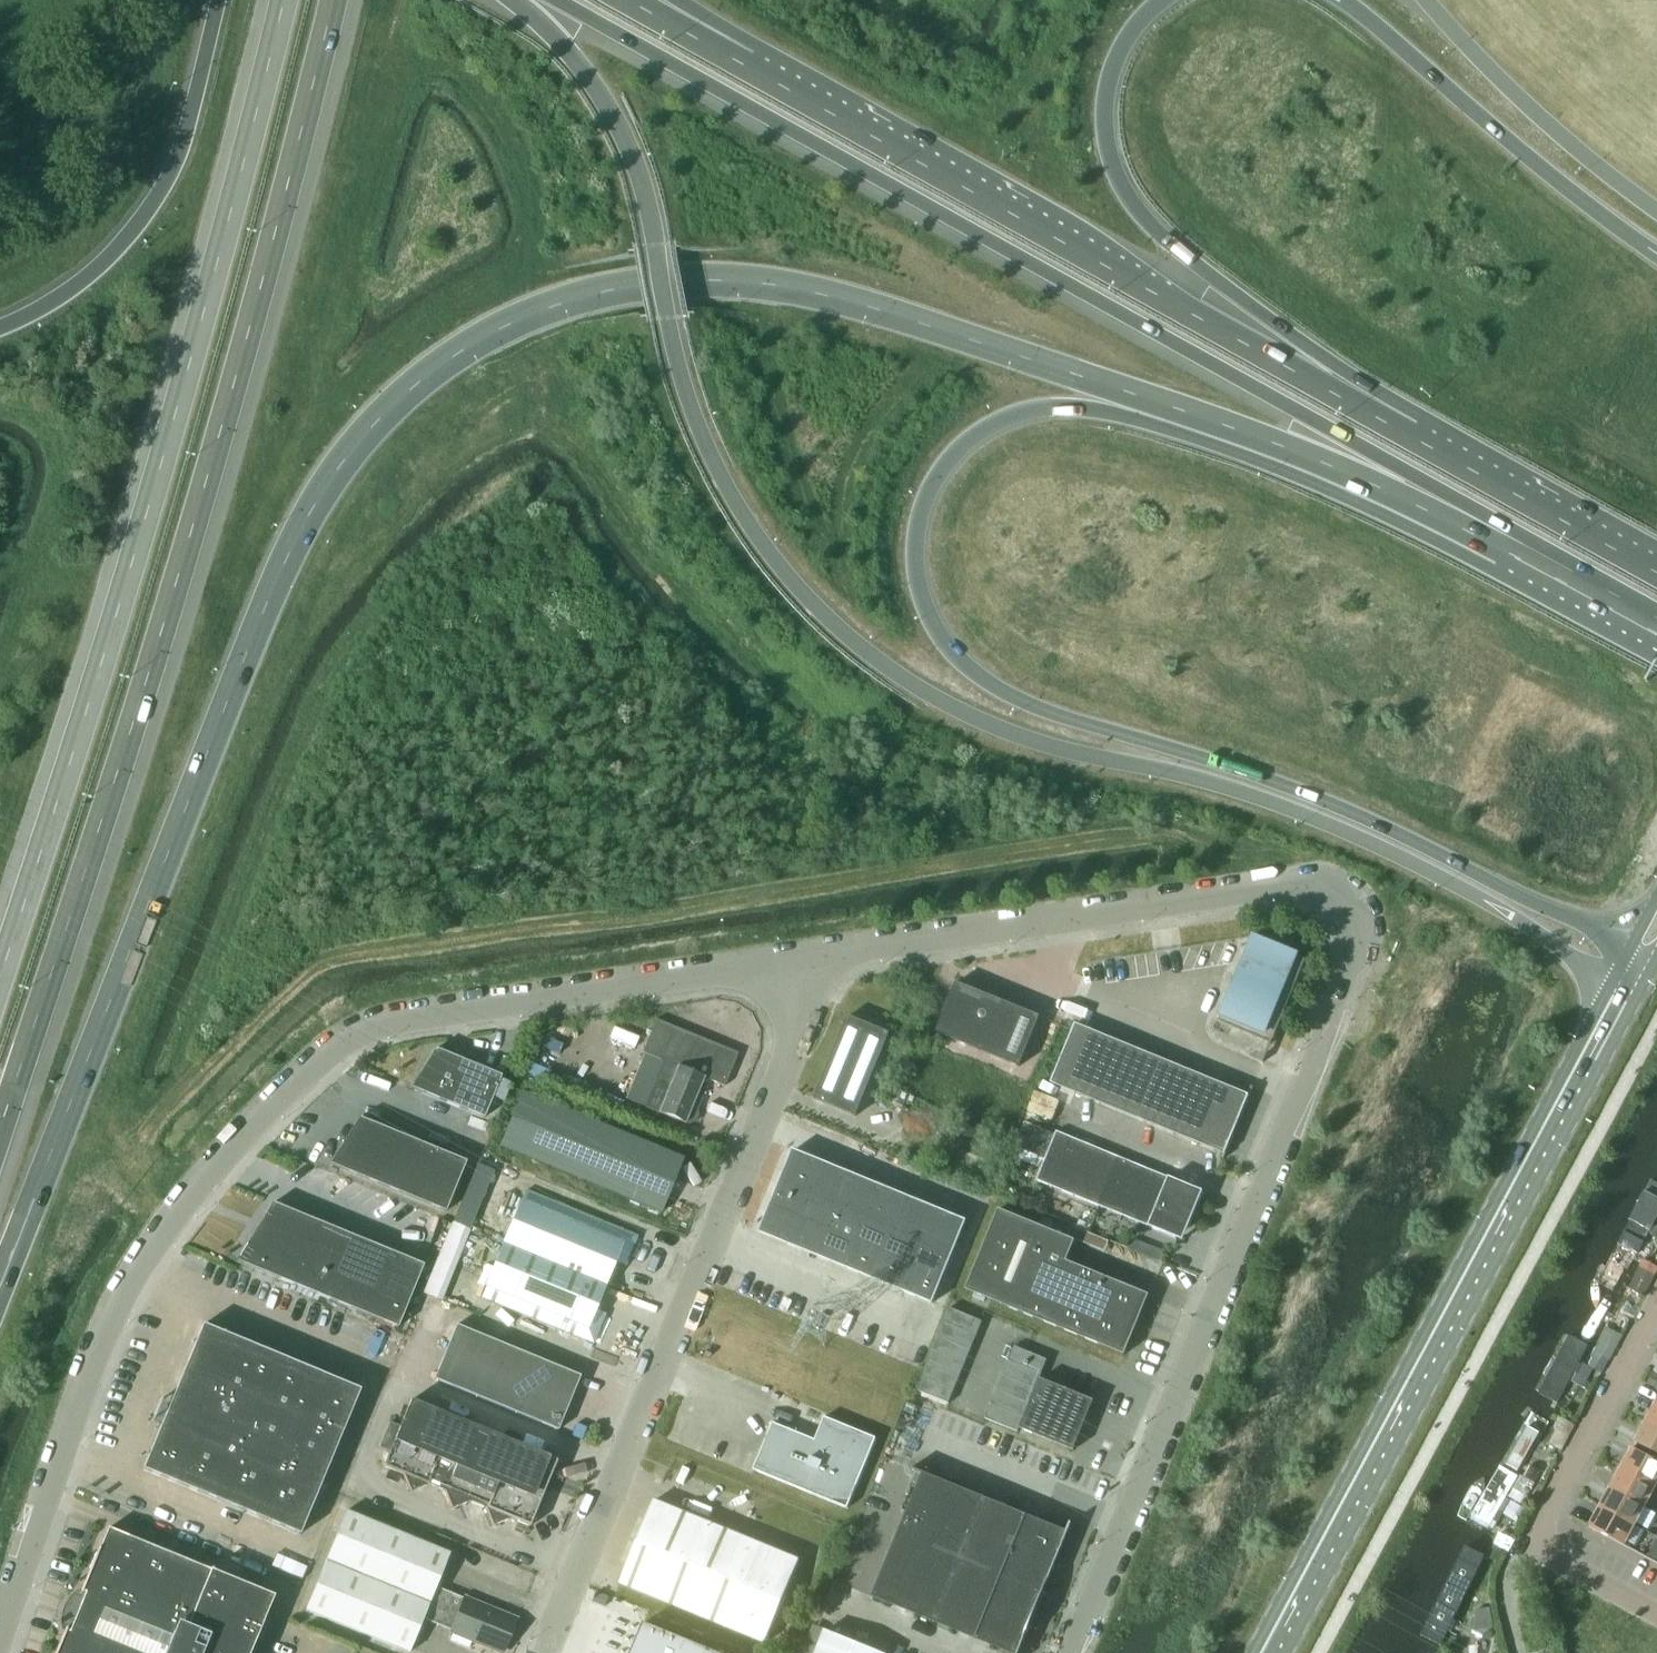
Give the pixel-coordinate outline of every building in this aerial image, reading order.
[(1306,959),(1251,937),(1217,1021),(1269,1043),(1262,1062),(1263,1062),(1306,959)] [(1040,1016),(957,982),(956,983),(960,985),(941,1032),(937,1030),(936,1032),(1020,1066),(1040,1016)] [(848,1016),(814,1098),(856,1116),(890,1033),(889,1032),(887,1036),(848,1020),(849,1016),(848,1016)] [(697,1109),(693,1105),(704,1078),(725,1086),(738,1053),(656,1019),(642,1052),(645,1053),(664,1061),(645,1107),(685,1124),(691,1124),(696,1121),(698,1115),(697,1109)] [(1222,1158),(1224,1158),(1253,1087),(1251,1086),(1248,1094),(1075,1023),(1051,1083),(1224,1153),(1222,1158)] [(411,1088),(484,1118),(501,1076),(496,1074),(496,1075),(483,1070),(484,1069),(476,1066),(475,1067),(463,1062),(463,1061),(435,1049),(433,1053),(435,1054),(416,1085),(413,1084),(411,1088)] [(641,1063),(659,1071),(664,1061),(645,1053),(641,1063)] [(649,1095),(631,1088),(626,1099),(645,1107),(649,1095)] [(500,1146),(662,1212),(684,1158),(522,1092),(500,1146)] [(335,1161),(332,1160),(330,1164),(445,1212),(466,1161),(463,1161),(463,1162),(446,1155),(447,1154),(422,1144),(421,1145),(405,1138),(406,1137),(401,1135),(401,1136),(384,1130),(385,1128),(359,1118),(356,1122),(359,1123),(335,1161)] [(1169,1177),(1118,1157),(1057,1131),(1037,1180),(1098,1205),(1149,1226),(1176,1237),(1178,1233),(1178,1232),(1180,1228),(1184,1226),(1188,1228),(1203,1191),(1169,1177)] [(966,1220),(793,1150),(760,1232),(933,1303),(966,1220)] [(526,1191),(504,1244),(604,1285),(614,1260),(621,1262),(625,1253),(629,1255),(637,1236),(526,1191)] [(236,1261),(397,1327),(423,1265),(272,1203),(270,1207),(273,1208),(241,1258),(238,1257),(236,1261)] [(420,1230),(445,1239),(428,1290),(446,1296),(471,1224),(427,1209),(420,1230)] [(999,1209),(966,1289),(1124,1354),(1126,1350),(1122,1348),(1143,1297),(1147,1299),(1149,1294),(1067,1261),(1075,1240),(999,1209)] [(482,1297),(593,1343),(600,1324),(596,1323),(600,1313),(594,1311),(604,1285),(504,1244),(482,1297)] [(1625,1260),(1594,1320),(1606,1327),(1637,1266),(1625,1260)] [(1639,1268),(1629,1288),(1646,1296),(1656,1276),(1639,1268)] [(982,1321),(950,1307),(944,1321),(977,1335),(982,1321)] [(977,1335),(944,1321),(938,1335),(971,1348),(977,1335)] [(173,1397),(330,1462),(360,1390),(203,1324),(173,1397)] [(580,1376),(456,1325),(434,1379),(558,1430),(580,1376)] [(1572,1334),(1540,1393),(1560,1403),(1592,1345),(1572,1334)] [(971,1348),(938,1335),(933,1349),(965,1362),(971,1348)] [(1047,1359),(1014,1346),(1008,1360),(1041,1374),(1047,1359)] [(965,1362),(933,1349),(927,1362),(960,1376),(965,1362)] [(1041,1374),(1008,1360),(1003,1375),(1035,1388),(1041,1374)] [(960,1376),(927,1362),(921,1376),(954,1389),(960,1376)] [(1035,1388),(1003,1375),(997,1389),(1030,1402),(1035,1388)] [(954,1389),(921,1376),(916,1390),(949,1403),(954,1389)] [(1094,1400),(1040,1378),(1020,1428),(1073,1450),(1075,1446),(1072,1445),(1089,1404),(1092,1405),(1094,1400)] [(1030,1402),(997,1389),(991,1404),(1024,1417),(1030,1402)] [(330,1462),(173,1397),(143,1469),(231,1506),(269,1522),(289,1530),(300,1534),(330,1462)] [(410,1400),(383,1466),(403,1474),(411,1492),(428,1485),(445,1491),(452,1508),(469,1501),(486,1508),(493,1525),(511,1518),(530,1526),(557,1460),(410,1400)] [(1655,1403),(1645,1423),(1656,1429),(1656,1404),(1655,1403)] [(1024,1417),(991,1404),(985,1418),(1018,1432),(1024,1417)] [(825,1417),(815,1440),(773,1422),(754,1469),(848,1508),(876,1438),(825,1417)] [(399,1427),(389,1422),(379,1448),(389,1452),(399,1427)] [(1549,1435),(1567,1443),(1574,1431),(1556,1422),(1549,1435)] [(1645,1423),(1635,1442),(1656,1454),(1656,1429),(1645,1423)] [(1521,1432),(1479,1508),(1498,1519),(1541,1442),(1521,1432)] [(1631,1448),(1621,1468),(1655,1486),(1656,1483),(1656,1462),(1631,1448)] [(911,1467),(911,1469),(923,1474),(872,1597),(1010,1652),(1018,1652),(1072,1523),(1070,1522),(1067,1531),(911,1467)] [(1655,1486),(1621,1468),(1610,1487),(1645,1506),(1655,1486)] [(1645,1506),(1610,1487),(1600,1507),(1634,1525),(1645,1506)] [(800,1560),(655,1500),(637,1542),(782,1601),(800,1560)] [(1634,1525),(1600,1507),(1589,1526),(1624,1545),(1634,1525)] [(429,1603),(450,1553),(346,1511),(326,1560),(429,1603)] [(252,1637),(256,1639),(273,1596),(211,1571),(212,1569),(210,1569),(210,1570),(128,1537),(108,1528),(99,1548),(98,1548),(80,1593),(81,1593),(82,1592),(91,1596),(76,1634),(66,1631),(67,1629),(65,1628),(55,1652),(245,1652),(252,1637)] [(782,1601),(637,1542),(620,1583),(765,1643),(782,1601)] [(1501,1549),(1494,1546),(1493,1545),(1488,1556),(1489,1556),(1496,1560),(1501,1549)] [(1458,1559),(1418,1637),(1440,1649),(1480,1571),(1458,1559)] [(409,1652),(429,1603),(326,1560),(305,1610),(409,1652)] [(465,1598),(451,1631),(502,1652),(516,1619),(465,1598)] [(1489,1607),(1478,1607),(1477,1607),(1477,1610),(1473,1628),(1485,1635),(1492,1630),(1489,1607)] [(632,1652),(657,1652),(666,1631),(645,1622),(632,1652)] [(825,1630),(816,1652),(882,1652),(825,1630)] [(666,1631),(657,1652),(683,1652),(688,1640),(666,1631)] [(590,1632),(582,1652),(631,1652),(632,1649),(590,1632)] [(710,1649),(688,1640),(683,1652),(709,1652),(710,1649)]
